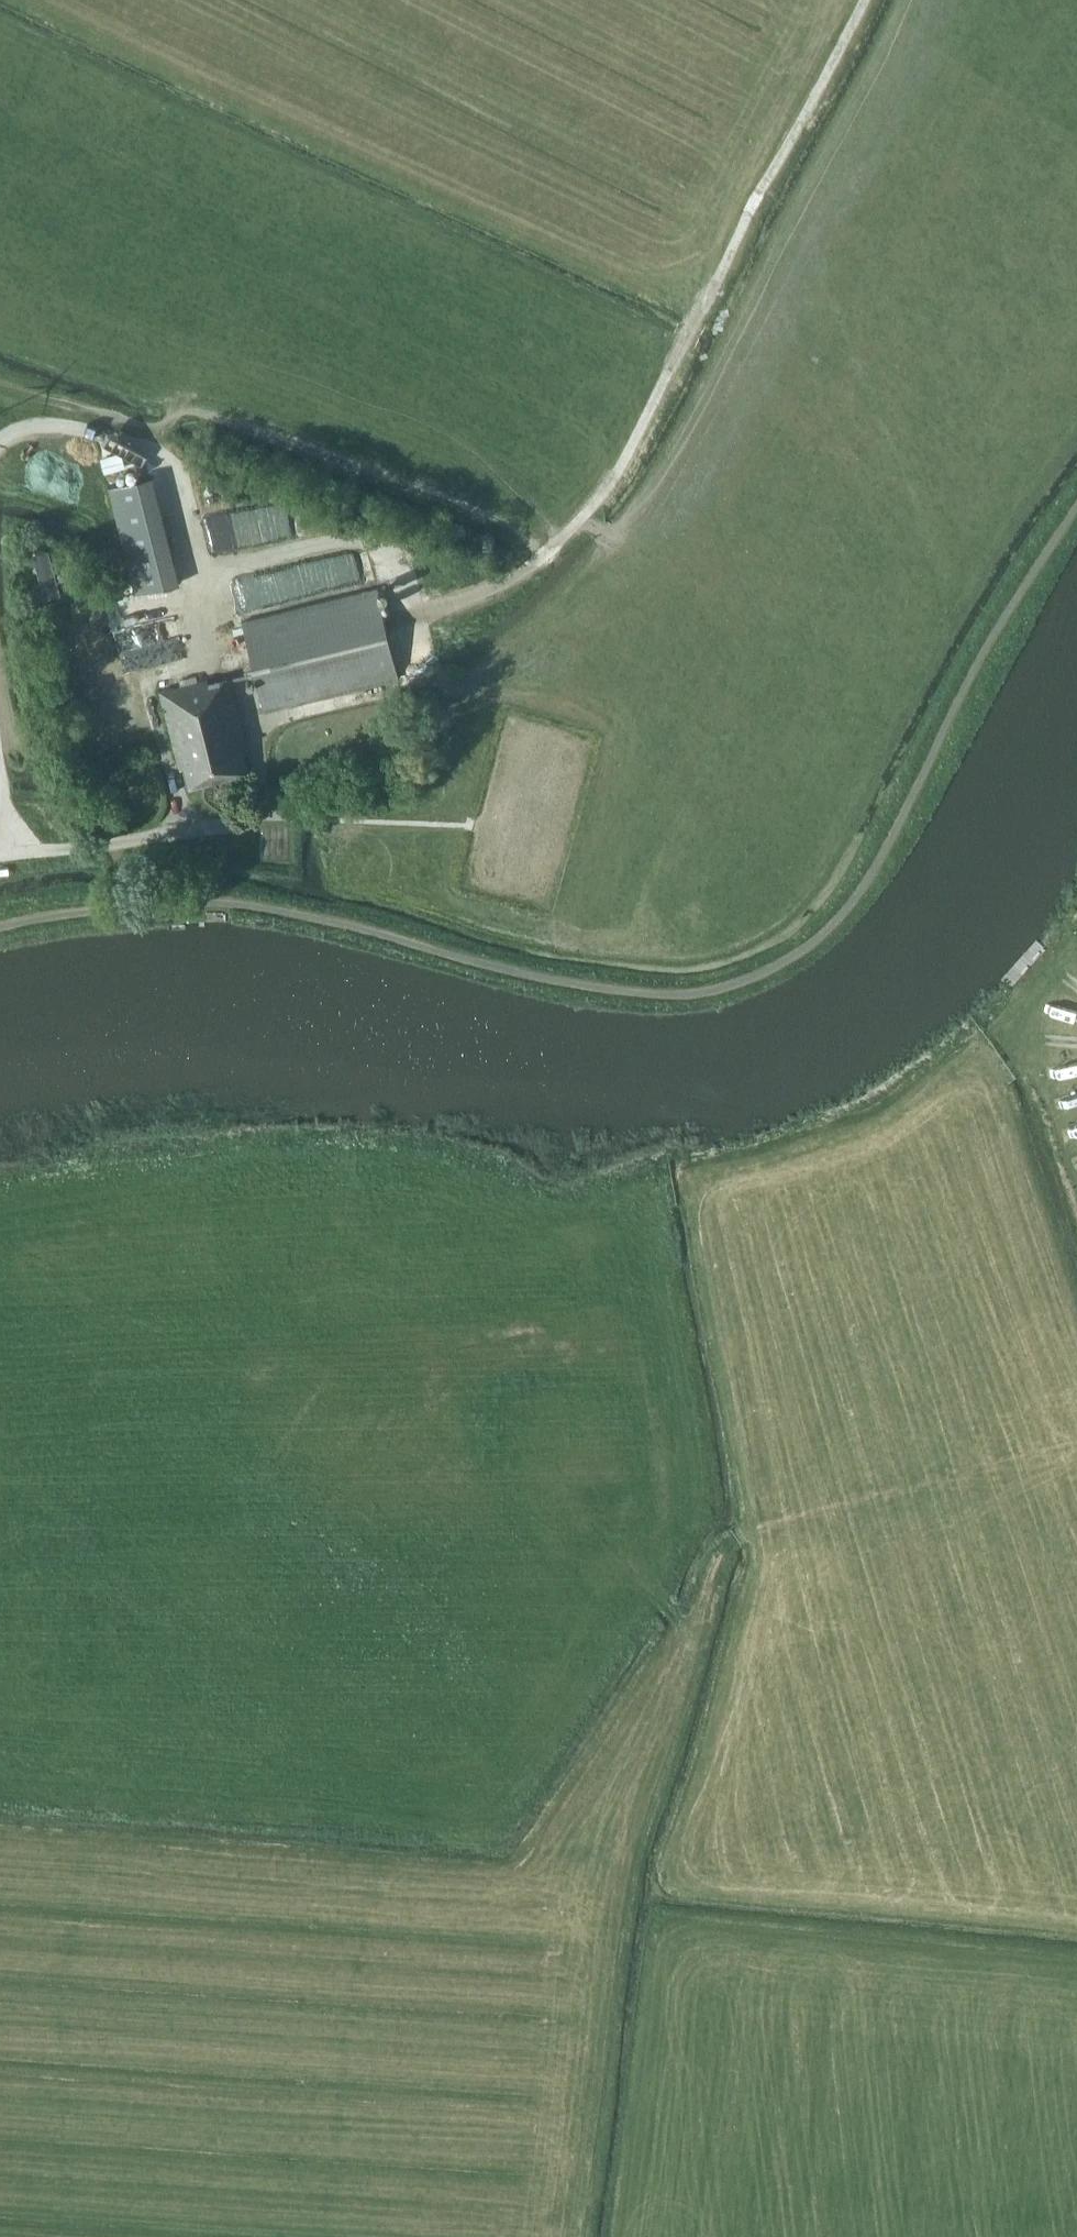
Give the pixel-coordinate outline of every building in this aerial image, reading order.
[(109,492),(137,598),(154,594),(178,589),(152,483),(109,492)] [(378,591),(243,622),(264,712),(399,681),(378,591)] [(188,788),(247,772),(241,747),(245,745),(228,679),(208,685),(207,680),(179,688),(178,685),(157,690),(178,767),(182,767),(188,788)]
